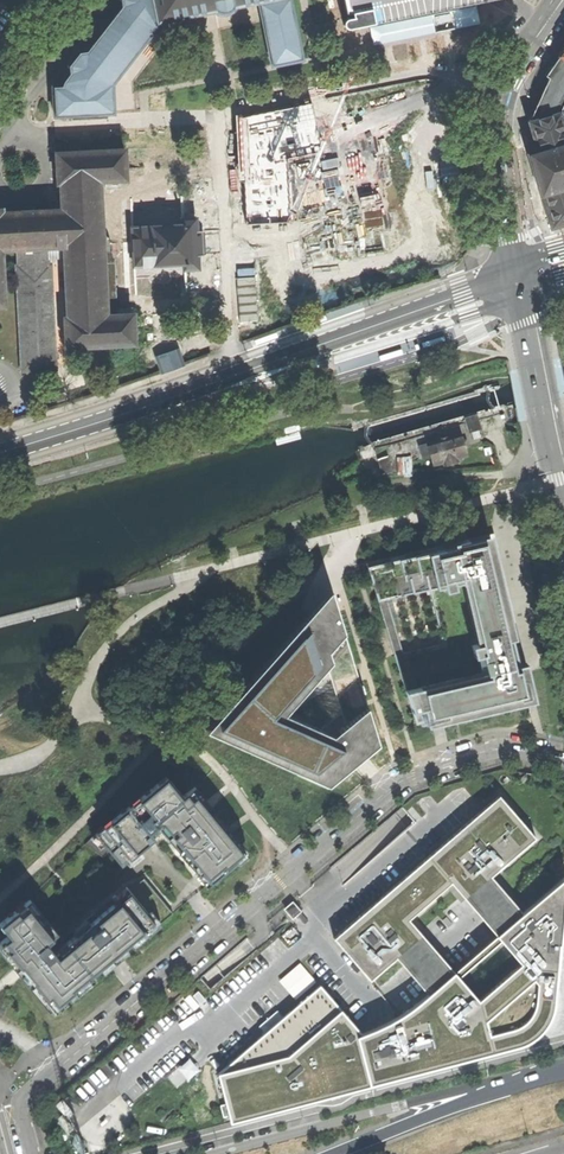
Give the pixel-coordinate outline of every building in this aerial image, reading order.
[(58,116),(115,112),(115,85),(165,20),(191,16),(192,14),(215,10),(214,13),(217,26),(241,22),(239,9),(235,5),(259,1),(272,66),(302,60),(302,59),(313,57),(306,25),(296,26),(290,0),(123,0),(124,5),(89,51),(83,53),(73,65),(72,72),(64,82),(65,86),(57,86),(58,116)] [(348,28),(493,0),(345,0),(348,12),(353,12),(354,16),(347,17),(344,21),(345,25),(348,28)] [(553,228),(563,224),(563,121),(561,112),(561,82),(563,77),(563,57),(561,55),(554,66),(548,74),(553,77),(530,120),(537,145),(529,148),(531,156),(535,169),(535,175),(538,178),(553,228)] [(236,116),(245,223),(291,221),(290,163),(324,156),(311,103),(236,116)] [(128,180),(127,151),(58,154),(60,184),(64,184),(65,210),(4,214),(4,210),(0,210),(0,307),(6,307),(3,251),(20,250),(21,267),(18,267),(24,371),(59,370),(54,265),(51,265),(51,249),(67,248),(71,318),(67,318),(69,347),(137,344),(136,315),(118,315),(113,258),(115,252),(114,244),(110,238),(104,234),(102,182),(128,180)] [(121,244),(114,244),(115,252),(122,252),(136,251),(136,267),(187,265),(187,270),(201,269),(200,256),(206,256),(205,244),(204,231),(198,231),(197,218),(184,219),(184,225),(135,228),(135,243),(121,244)] [(302,324),(302,326),(314,322),(313,318),(304,321),(301,322),(302,324)] [(464,330),(463,325),(452,328),(453,333),(464,330)] [(185,352),(188,358),(205,352),(203,345),(185,352)] [(180,350),(157,357),(162,373),(185,365),(180,350)] [(469,432),(478,429),(475,417),(465,420),(469,432)] [(462,441),(460,432),(426,442),(427,444),(419,446),(423,459),(430,457),(433,466),(443,463),(444,466),(451,464),(458,462),(457,459),(467,456),(464,449),(468,448),(466,440),(462,441)] [(382,475),(392,472),(387,457),(377,460),(382,475)] [(411,476),(411,460),(396,461),(397,473),(403,473),(403,476),(411,476)] [(526,699),(427,722),(427,726),(535,701),(527,663),(525,663),(495,533),(367,563),(378,601),(382,600),(374,566),(489,539),(512,639),(517,638),(520,651),(515,652),(526,699)] [(386,621),(395,655),(416,725),(427,722),(526,699),(515,652),(520,651),(517,638),(512,639),(489,539),(374,566),(382,600),(382,606),(386,621)] [(377,739),(332,585),(206,727),(327,781),(377,739)] [(157,783),(95,834),(110,852),(122,866),(148,845),(145,840),(158,830),(161,833),(158,835),(159,836),(162,832),(177,851),(182,847),(210,883),(229,868),(209,845),(211,843),(204,835),(220,822),(215,817),(192,788),(182,795),(171,781),(170,780),(161,787),(157,783)] [(499,795),(485,807),(333,938),(369,980),(395,958),(427,994),(410,1008),(400,1015),(388,1022),(374,1028),(361,1033),(338,1007),(319,985),(216,1072),(229,1122),(368,1086),(520,1047),(523,1046),(531,1042),(540,1033),(548,1022),(553,1011),(555,999),(563,903),(563,877),(522,912),(491,876),(536,838),(499,795)] [(245,854),(220,822),(204,835),(211,843),(209,845),(229,868),(245,854)] [(103,857),(110,852),(95,834),(85,844),(103,857)] [(144,878),(130,890),(155,923),(123,948),(118,953),(121,956),(173,913),(144,878)] [(0,923),(0,925),(8,936),(0,942),(0,950),(14,968),(18,965),(24,971),(30,979),(26,982),(51,1013),(108,966),(106,963),(118,953),(123,948),(155,923),(130,890),(97,918),(93,913),(81,923),(85,927),(67,942),(73,950),(61,960),(46,942),(54,936),(25,902),(0,923)] [(32,895),(25,902),(54,936),(58,933),(49,910),(32,895)] [(292,919),(300,911),(294,903),(285,911),(292,919)] [(296,998),(317,981),(301,962),(280,979),(296,998)] [(186,1078),(198,1071),(191,1059),(179,1066),(186,1078)] [(73,1114),(61,1100),(55,1105),(67,1120),(73,1114)]
